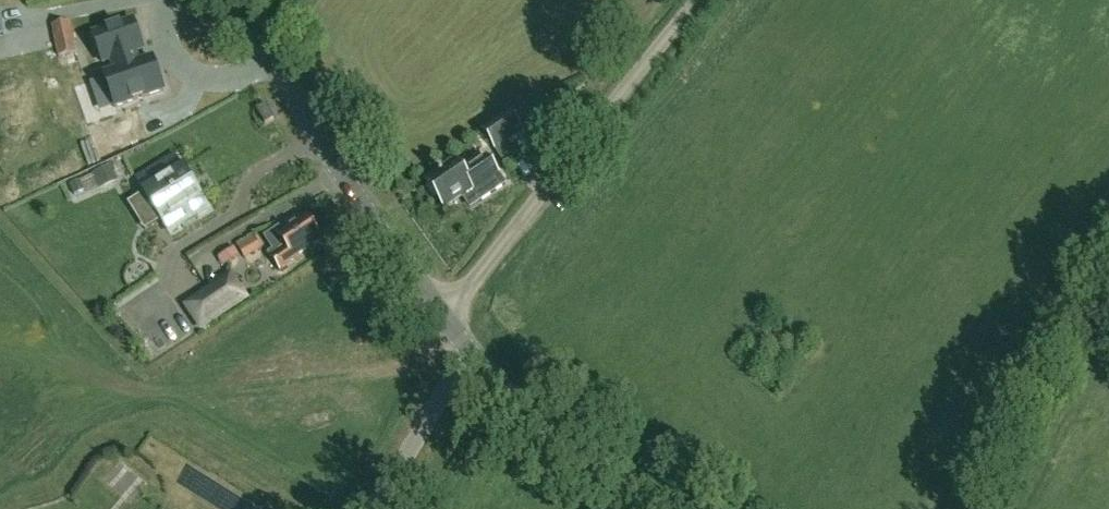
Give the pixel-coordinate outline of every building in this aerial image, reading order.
[(135,19),(92,33),(103,66),(111,64),(113,71),(103,74),(116,111),(167,93),(154,57),(141,61),(138,54),(146,52),(135,19)] [(58,57),(78,54),(72,23),(51,26),(58,57)] [(266,125),(275,120),(266,106),(258,110),(266,125)] [(509,114),(484,131),(506,163),(518,155),(508,141),(521,132),(516,125),(510,115),(509,114)] [(202,198),(184,168),(183,168),(175,156),(141,176),(148,189),(147,190),(163,221),(164,220),(170,232),(183,226),(184,229),(186,228),(184,225),(197,217),(198,220),(200,219),(198,216),(209,210),(201,198),(202,198)] [(500,175),(487,157),(464,173),(457,163),(428,182),(445,207),(473,188),(475,192),(500,175)] [(58,185),(84,175),(79,162),(53,172),(58,185)] [(94,175),(101,190),(119,182),(111,166),(94,175)] [(75,196),(85,191),(81,181),(70,186),(75,196)] [(265,237),(274,252),(271,254),(281,270),(301,257),(300,256),(323,241),(308,216),(285,231),(281,226),(265,237)] [(234,250),(219,261),(225,270),(240,259),(234,250)] [(231,279),(209,293),(226,318),(248,304),(231,279)] [(209,293),(187,307),(204,333),(226,318),(209,293)]
